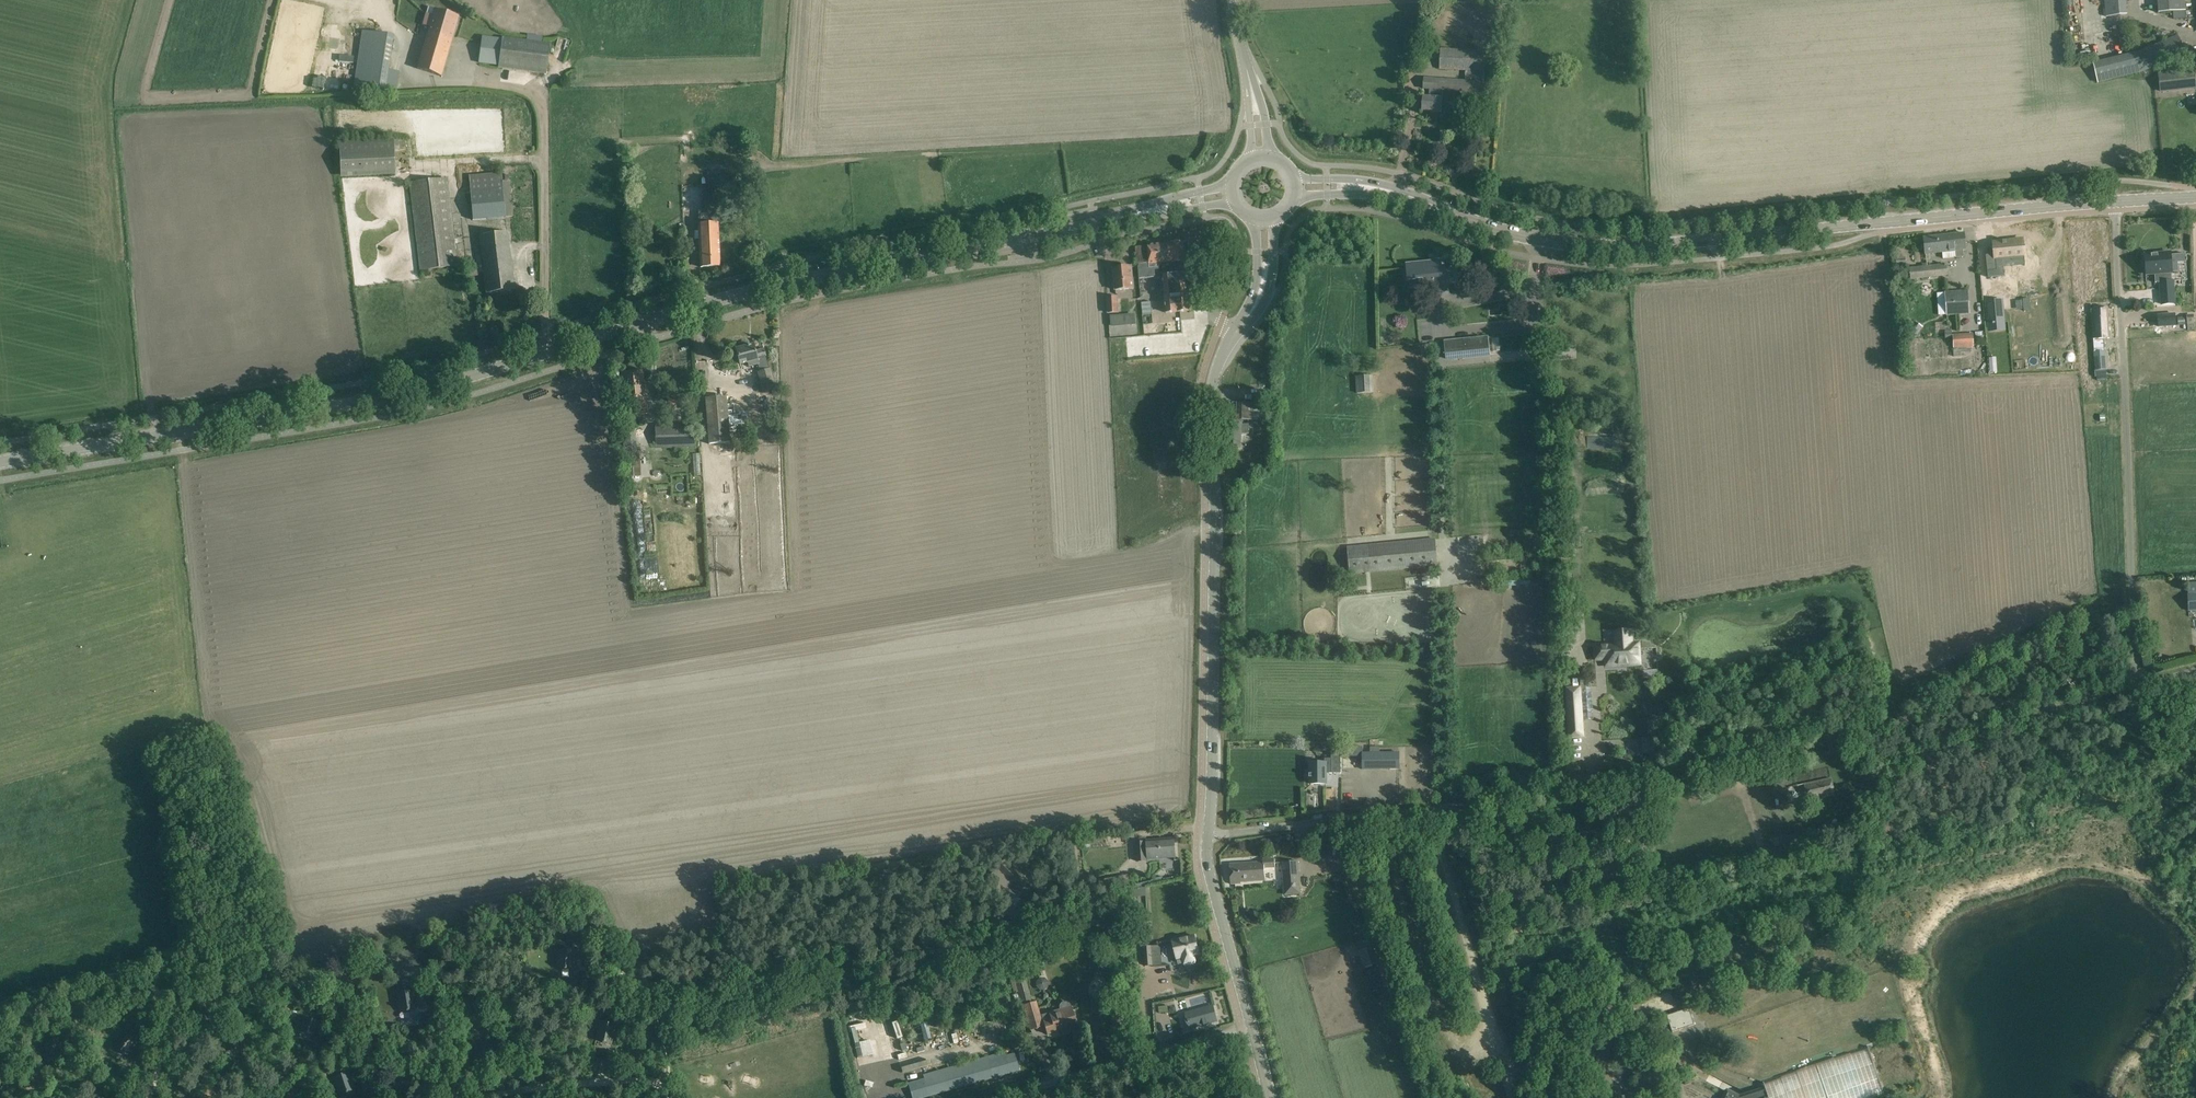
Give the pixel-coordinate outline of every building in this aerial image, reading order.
[(2126,0),(2104,0),(2105,12),(2103,12),(2104,17),(2127,15),(2126,0)] [(2158,13),(2185,11),(2185,0),(2157,0),(2158,13)] [(458,17),(435,10),(433,16),(426,14),(423,25),(430,27),(429,31),(417,69),(440,76),(458,17)] [(2122,27),(2122,34),(2129,35),(2130,27),(2122,27)] [(394,34),(362,30),(353,86),(385,90),(385,88),(397,90),(399,72),(392,72),(393,64),(390,64),(394,34)] [(2091,56),(2093,76),(2143,71),(2185,54),(2177,35),(2135,53),(2091,56)] [(481,37),(478,63),(498,66),(498,67),(546,74),(550,44),(502,38),(502,40),(481,37)] [(1425,48),(1419,46),(1415,62),(1421,64),(1425,48)] [(1441,49),(1440,69),(1466,70),(1477,71),(1477,82),(1483,82),(1484,71),(1486,71),(1486,59),(1487,52),(1452,50),(1441,49)] [(2194,70),(2158,74),(2160,91),(2195,87),(2194,70)] [(1423,97),(1422,111),(1442,112),(1442,99),(1443,90),(1483,93),(1484,83),(1483,83),(1483,82),(1477,82),(1465,81),(1424,79),(1423,89),(1430,89),(1429,98),(1423,97)] [(395,172),(394,140),(339,143),(341,175),(395,172)] [(502,181),(501,172),(469,175),(473,220),(513,216),(511,181),(502,181)] [(729,185),(728,177),(708,178),(709,187),(729,185)] [(457,266),(447,179),(410,183),(421,270),(457,266)] [(717,210),(698,210),(700,268),(719,267),(718,224),(717,224),(717,210)] [(514,290),(507,232),(480,235),(487,294),(514,290)] [(1942,251),(1943,259),(1956,258),(1964,257),(1964,249),(1966,249),(1965,244),(1964,234),(1924,238),(1925,249),(1925,253),(1942,251)] [(1993,242),(1994,253),(1996,270),(1989,270),(1988,270),(1987,270),(1988,278),(2004,276),(2004,269),(2003,261),(2011,260),(2011,262),(2024,261),(2024,266),(2025,266),(2023,239),(2010,241),(2010,240),(1998,241),(1998,242),(1993,242)] [(1189,311),(1187,286),(1186,274),(1186,266),(1184,266),(1184,262),(1185,262),(1184,259),(1190,259),(1189,242),(1183,242),(1181,241),(1173,241),(1171,243),(1136,247),(1139,279),(1160,277),(1159,263),(1162,263),(1163,276),(1164,289),(1166,313),(1189,311)] [(2177,255),(2170,255),(2170,253),(2170,254),(2145,255),(2146,274),(2155,274),(2155,283),(2160,282),(2162,305),(2174,304),(2172,281),(2171,272),(2172,272),(2178,272),(2177,263),(2177,255)] [(1445,277),(1444,261),(1407,264),(1408,280),(1425,279),(1426,285),(1425,286),(1425,293),(1432,292),(1432,286),(1437,285),(1437,292),(1447,291),(1446,284),(1445,284),(1445,277)] [(1134,289),(1132,267),(1113,269),(1115,291),(1134,289)] [(1970,314),(1968,291),(1945,292),(1946,316),(1970,314)] [(1119,313),(1117,297),(1108,298),(1109,314),(1119,313)] [(1994,300),(1985,301),(1986,308),(1987,323),(2005,321),(2003,299),(1994,300)] [(1144,315),(1152,314),(1151,303),(1143,304),(1144,315)] [(2108,307),(2091,309),(2093,339),(2109,338),(2108,317),(2108,307)] [(2175,325),(2175,314),(2157,315),(2158,327),(2175,325)] [(1111,317),(1112,326),(1135,324),(1134,315),(1111,317)] [(2194,330),(2193,315),(2186,315),(2187,325),(2187,330),(2194,330)] [(1922,329),(1913,324),(1907,333),(1916,338),(1922,329)] [(1974,347),(1973,334),(1953,334),(1953,348),(1974,347)] [(1491,357),(1488,336),(1444,341),(1446,362),(1491,357)] [(1117,360),(1126,360),(1126,344),(1117,345),(1117,360)] [(755,352),(753,345),(736,350),(740,364),(756,360),(760,372),(757,373),(762,392),(775,389),(764,349),(755,352)] [(642,370),(619,373),(624,416),(647,413),(642,370)] [(1374,393),(1373,376),(1355,377),(1356,394),(1374,393)] [(748,427),(746,395),(705,399),(709,445),(728,443),(727,429),(748,427)] [(1248,403),(1237,403),(1237,420),(1248,420),(1259,421),(1259,403),(1248,403)] [(695,448),(695,423),(655,424),(655,449),(695,448)] [(1238,424),(1228,424),(1227,447),(1241,448),(1241,434),(1249,434),(1249,425),(1238,424)] [(775,435),(773,427),(766,429),(768,437),(775,435)] [(634,430),(622,431),(625,455),(637,454),(634,430)] [(1438,566),(1435,539),(1347,547),(1350,575),(1438,566)] [(2188,595),(2189,611),(2195,611),(2195,594),(2188,595)] [(1607,646),(1595,646),(1596,660),(1608,659),(1609,666),(1617,665),(1617,659),(1626,659),(1626,663),(1626,665),(1640,664),(1639,647),(1634,648),(1633,648),(1632,648),(1631,639),(1616,640),(1616,645),(1613,645),(1614,649),(1607,649),(1607,646)] [(1633,709),(1617,709),(1618,749),(1635,748),(1633,709)] [(1583,736),(1582,710),(1568,711),(1569,737),(1583,736)] [(1363,770),(1400,770),(1399,752),(1363,752),(1362,752),(1362,754),(1363,770)] [(1341,754),(1341,753),(1331,753),(1331,758),(1324,758),(1325,763),(1310,763),(1310,784),(1326,784),(1326,773),(1341,773),(1341,754)] [(1831,778),(1798,785),(1800,795),(1806,794),(1807,800),(1834,794),(1831,778)] [(1796,833),(1784,836),(1785,843),(1805,839),(1802,824),(1794,825),(1796,833)] [(1175,857),(1174,839),(1147,841),(1147,842),(1136,843),(1137,861),(1146,861),(1146,859),(1175,857)] [(1012,864),(1004,856),(993,866),(996,869),(984,881),(999,897),(1009,887),(1017,895),(1030,882),(1016,868),(1015,870),(1011,866),(1012,864)] [(1263,863),(1230,865),(1231,884),(1241,883),(1241,882),(1259,880),(1259,879),(1265,879),(1264,868),(1275,867),(1275,859),(1263,859),(1263,863)] [(1301,895),(1299,862),(1282,863),(1284,896),(1301,895)] [(1328,886),(1328,875),(1314,876),(1315,887),(1328,886)] [(1019,913),(1011,903),(1002,911),(1009,921),(1019,913)] [(1816,944),(1834,945),(1838,936),(1831,931),(1816,941),(1816,944)] [(1195,936),(1172,942),(1176,959),(1183,957),(1185,963),(1194,961),(1193,954),(1199,953),(1195,936)] [(1143,945),(1144,964),(1151,964),(1150,944),(1143,945)] [(574,949),(558,949),(557,967),(573,968),(574,949)] [(1011,976),(1019,1002),(1031,998),(1024,972),(1011,976)] [(415,1008),(412,990),(396,992),(399,1011),(415,1008)] [(1059,1010),(1040,1015),(1036,1002),(1022,1006),(1030,1031),(1045,1026),(1047,1035),(1065,1029),(1066,1032),(1077,1029),(1070,1006),(1069,1004),(1066,1003),(1063,1003),(1061,1005),(1059,1007),(1059,1010)] [(1186,1002),(1160,1007),(1164,1024),(1178,1022),(1179,1029),(1191,1027),(1186,1002)] [(1214,1004),(1189,1012),(1193,1027),(1217,1020),(1215,1013),(1217,1012),(1214,1004)] [(1667,1015),(1672,1032),(1695,1024),(1689,1008),(1667,1015)] [(318,1022),(305,1018),(300,1031),(314,1035),(318,1022)] [(616,1025),(600,1022),(596,1039),(612,1043),(616,1025)] [(929,1022),(921,1024),(924,1040),(932,1039),(929,1022)] [(136,1043),(124,1034),(115,1046),(127,1055),(136,1043)] [(246,1038),(232,1034),(229,1048),(242,1051),(246,1038)] [(61,1040),(46,1040),(46,1055),(61,1055),(61,1040)] [(1868,1047),(1867,1047),(1764,1083),(1764,1082),(1763,1082),(1765,1089),(1739,1097),(1878,1097),(1884,1096),(1884,1097),(1885,1096),(1868,1047)] [(1014,1053),(909,1084),(913,1097),(924,1097),(1019,1070),(1014,1053)] [(348,1072),(333,1077),(339,1094),(345,1092),(346,1094),(348,1093),(347,1091),(354,1089),(348,1072)]
